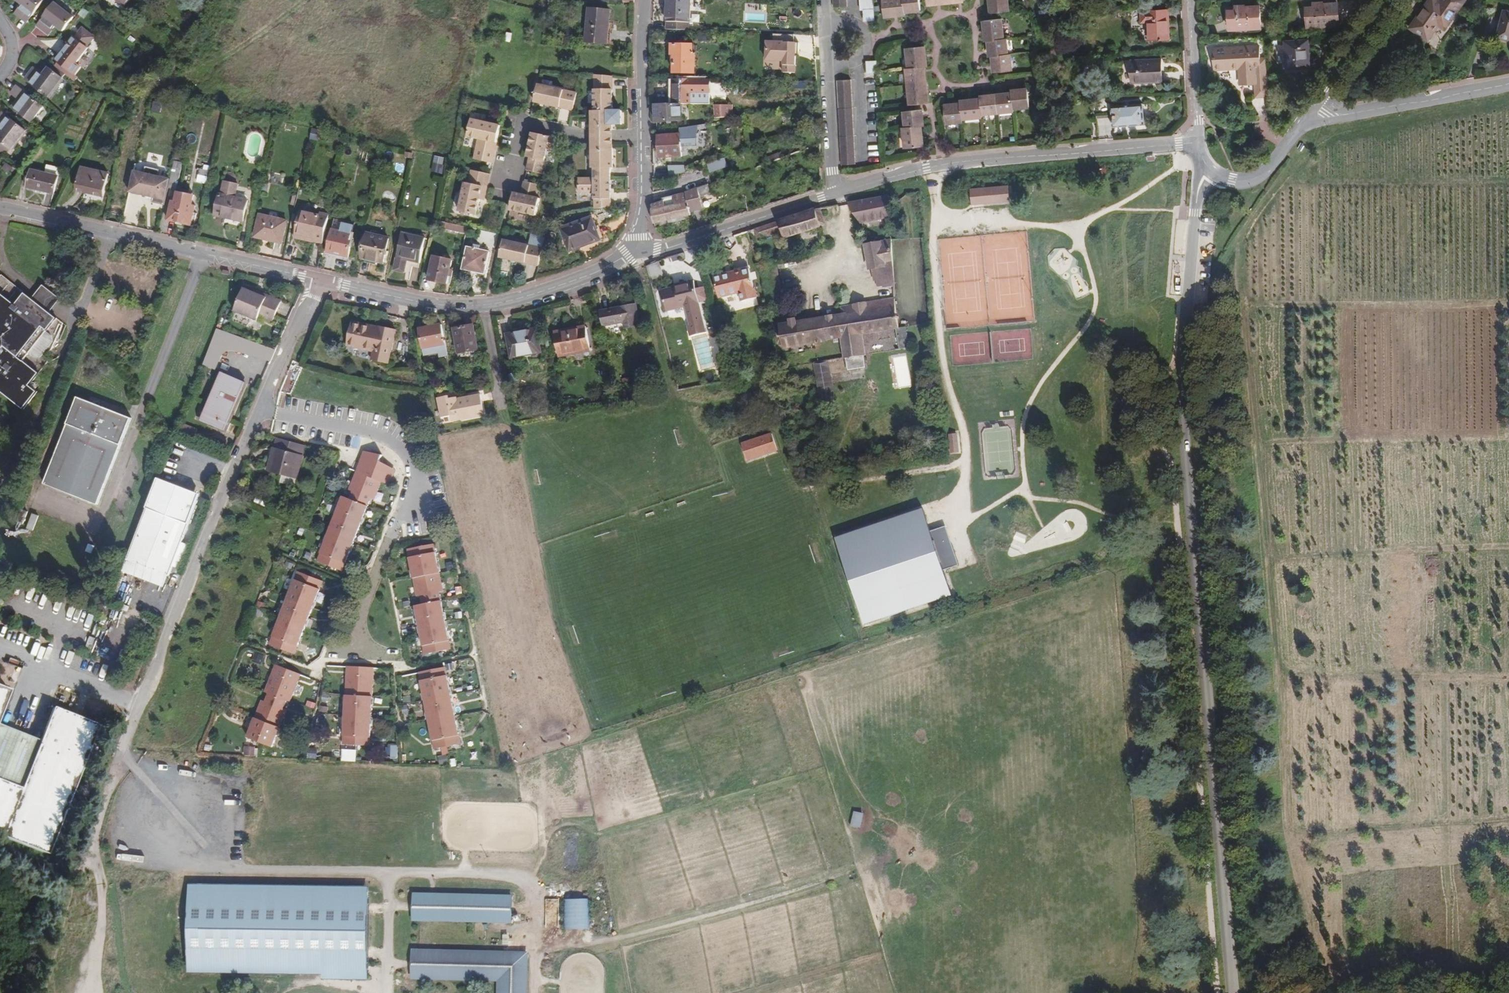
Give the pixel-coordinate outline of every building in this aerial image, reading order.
[(20,17),(27,22),(44,0),(15,0),(21,5),(19,8),(23,11),(20,17)] [(129,0),(112,0),(123,8),(129,0)] [(689,30),(690,0),(668,0),(667,29),(689,30)] [(834,8),(847,7),(847,0),(833,0),(834,8)] [(872,0),(859,0),(860,10),(864,10),(873,9),(872,0)] [(903,0),(883,0),(885,16),(905,14),(904,11),(903,0)] [(904,11),(920,10),(919,0),(903,0),(904,11)] [(990,11),(1008,10),(1007,0),(989,0),(990,11)] [(1439,2),(1437,0),(1430,0),(1411,28),(1428,40),(1439,23),(1445,27),(1455,13),(1454,11),(1461,0),(1440,0),(1439,2)] [(56,25),(63,31),(74,17),(55,2),(37,26),(45,32),(49,27),(53,30),(56,25)] [(1339,20),(1338,3),(1322,3),(1322,2),(1314,3),(1314,7),(1307,7),(1308,27),(1330,26),(1329,21),(1339,20)] [(1261,28),(1260,6),(1246,7),(1245,6),(1237,6),(1236,7),(1229,8),(1230,30),(1261,28)] [(610,10),(589,8),(586,40),(605,42),(606,28),(608,28),(610,10)] [(873,9),(864,10),(865,20),(873,20),(873,9)] [(1504,9),(1497,35),(1508,38),(1508,11),(1504,9)] [(1170,39),(1168,10),(1142,12),(1142,23),(1149,23),(1149,40),(1170,39)] [(984,20),(986,40),(988,40),(1003,39),(1001,19),(984,20)] [(86,46),(93,37),(83,28),(75,38),(73,37),(55,60),(74,74),(80,66),(78,64),(89,49),(86,46)] [(163,51),(167,46),(144,29),(140,34),(163,51)] [(988,40),(990,56),(992,56),(1008,54),(1006,38),(1003,39),(988,40)] [(1288,53),(1289,63),(1289,72),(1310,70),(1309,40),(1287,41),(1288,53)] [(767,42),(766,63),(783,63),(783,74),(797,74),(798,43),(767,42)] [(689,45),(680,45),(675,45),(675,55),(678,55),(677,73),(697,73),(698,53),(695,53),(695,45),(689,45)] [(909,68),(924,67),(926,66),(924,46),(907,48),(909,68)] [(1258,97),(1270,97),(1268,66),(1261,66),(1260,46),(1214,48),(1215,69),(1240,68),(1241,84),(1256,83),(1258,97)] [(1008,54),(992,56),(994,74),(1013,72),(1010,54),(1008,54)] [(867,73),(877,72),(876,61),(866,62),(867,73)] [(1158,71),(1158,61),(1131,61),(1132,83),(1161,83),(1161,71),(1158,71)] [(36,76),(30,71),(25,79),(47,97),(62,78),(48,67),(42,74),(39,71),(36,76)] [(34,67),(30,71),(36,76),(39,71),(34,67)] [(907,68),(908,84),(925,82),(924,67),(909,68),(907,68)] [(612,110),(612,76),(594,74),(594,110),(612,110)] [(674,103),(681,104),(690,104),(690,101),(697,101),(697,93),(690,92),(691,79),(675,79),(674,103)] [(851,80),(837,80),(842,164),(855,163),(851,80)] [(908,84),(910,103),(928,101),(925,82),(908,84)] [(577,93),(537,84),(534,101),(573,110),(577,93)] [(30,122),(42,106),(16,86),(11,93),(18,99),(12,107),(30,122)] [(1027,89),(1011,91),(1011,93),(1012,108),(1029,106),(1027,89)] [(1011,93),(996,94),(998,112),(1013,110),(1012,108),(1011,93)] [(998,112),(996,94),(979,96),(980,99),(981,114),(998,112)] [(962,118),(981,117),(981,114),(980,99),(960,101),(960,103),(962,118)] [(674,103),(666,103),(666,105),(656,105),(657,121),(666,121),(681,119),(681,104),(674,103)] [(947,122),(962,121),(962,118),(960,103),(945,104),(947,122)] [(715,117),(733,115),(732,104),(715,104),(715,117)] [(1145,124),(1143,107),(1112,108),(1114,126),(1145,124)] [(921,124),(924,124),(922,108),(905,110),(906,126),(921,124)] [(621,124),(622,110),(612,110),(594,110),(594,124),(601,124),(601,129),(591,129),(592,137),(592,144),(612,144),(612,137),(612,129),(612,124),(621,124)] [(0,115),(0,123),(2,124),(0,126),(0,130),(1,131),(0,133),(0,141),(11,149),(25,131),(2,113),(0,115)] [(496,145),(501,125),(471,119),(467,136),(478,138),(486,140),(485,143),(496,145)] [(906,126),(904,126),(905,146),(922,145),(921,124),(906,126)] [(553,150),(556,138),(533,132),(527,157),(530,157),(527,171),(541,174),(547,148),(553,150)] [(682,156),(681,134),(658,135),(659,158),(682,156)] [(495,149),(496,145),(485,143),(486,140),(478,138),(477,145),(495,149)] [(46,141),(42,147),(46,150),(51,144),(47,140),(46,141)] [(474,159),(492,163),(495,149),(477,145),(474,159)] [(594,177),(610,177),(610,168),(612,168),(612,149),(592,149),(592,167),(594,168),(594,177)] [(435,156),(431,172),(441,174),(445,158),(435,156)] [(715,172),(728,167),(725,158),(712,163),(715,172)] [(167,191),(166,196),(174,198),(182,164),(174,162),(170,178),(167,191)] [(143,172),(138,194),(147,196),(152,197),(151,200),(151,202),(164,205),(166,196),(167,191),(170,178),(158,175),(160,168),(145,165),(144,167),(142,167),(141,172),(143,172)] [(48,166),(46,174),(58,176),(59,169),(48,166)] [(102,202),(108,174),(81,167),(76,189),(84,192),(83,198),(102,202)] [(198,175),(209,178),(211,170),(200,168),(198,175)] [(58,176),(46,174),(31,170),(28,188),(54,193),(58,176)] [(141,172),(134,170),(129,192),(138,194),(143,172),(141,172)] [(490,174),(471,170),(468,183),(465,182),(459,211),(476,215),(480,199),(484,200),(487,187),(490,174)] [(197,181),(208,183),(209,178),(198,175),(197,181)] [(594,209),(610,206),(610,177),(594,177),(578,177),(578,193),(594,193),(594,209)] [(235,197),(238,185),(223,181),(221,193),(219,193),(215,215),(242,221),(247,200),(235,197)] [(514,193),(510,210),(536,215),(539,198),(536,197),(539,184),(524,181),(521,194),(514,193)] [(651,211),(654,223),(690,215),(690,211),(701,208),(697,186),(689,188),(690,189),(662,198),(663,201),(653,204),(652,204),(651,211)] [(1010,187),(973,189),(974,204),(1011,201),(1010,187)] [(176,201),(172,200),(168,220),(190,225),(195,205),(192,204),(194,195),(178,191),(176,201)] [(894,219),(892,196),(852,203),(854,212),(866,223),(894,219)] [(828,219),(825,208),(760,228),(764,241),(772,239),(772,237),(790,231),(792,238),(824,227),(822,222),(828,219)] [(323,242),(328,217),(301,210),(296,232),(314,237),(313,240),(323,242)] [(281,242),(286,221),(260,215),(255,236),(281,242)] [(580,244),(599,237),(592,218),(562,228),(570,251),(581,247),(580,244)] [(333,228),(340,230),(342,222),(335,220),(333,228)] [(446,224),(445,231),(461,233),(462,226),(446,224)] [(333,229),(328,253),(349,257),(351,247),(349,246),(351,233),(333,229)] [(500,234),(481,230),(478,240),(486,242),(485,243),(497,246),(500,234)] [(368,233),(362,257),(383,262),(389,238),(368,233)] [(411,274),(413,266),(414,261),(419,262),(425,238),(404,233),(396,271),(411,274)] [(601,241),(599,237),(580,244),(581,247),(582,248),(601,241)] [(897,273),(895,238),(867,241),(870,262),(874,261),(876,275),(880,275),(896,273),(897,273)] [(503,239),(500,257),(538,265),(542,248),(503,239)] [(485,274),(490,252),(478,249),(479,245),(475,244),(474,248),(469,247),(464,269),(485,274)] [(383,262),(362,257),(361,262),(382,266),(383,262)] [(446,284),(452,261),(434,257),(429,280),(446,284)] [(773,257),(759,260),(761,267),(775,264),(773,257)] [(661,261),(649,265),(651,271),(662,267),(661,261)] [(662,267),(651,271),(653,279),(664,276),(662,267)] [(763,297),(754,269),(719,280),(726,300),(746,293),(749,302),(763,297)] [(896,273),(880,275),(882,285),(898,283),(896,273)] [(31,300),(1,275),(0,277),(0,393),(24,412),(38,396),(29,388),(48,365),(49,353),(57,342),(61,324),(49,314),(31,300)] [(681,293),(664,297),(668,314),(686,309),(691,329),(688,330),(691,343),(693,342),(708,338),(710,337),(702,308),(713,305),(709,291),(699,294),(696,285),(681,288),(681,293)] [(42,286),(31,300),(49,314),(60,301),(42,286)] [(271,296),(255,291),(247,288),(245,292),(237,312),(261,322),(262,318),(275,323),(285,300),(272,294),(271,296)] [(892,329),(904,326),(897,296),(844,306),(845,312),(786,325),(787,329),(780,331),(783,347),(790,346),(791,350),(840,340),(844,357),(866,353),(863,335),(892,329)] [(633,318),(628,297),(599,303),(602,317),(618,314),(620,321),(633,318)] [(769,302),(770,310),(784,306),(783,298),(769,302)] [(558,350),(591,343),(586,315),(576,317),(577,323),(554,328),(558,350)] [(387,364),(395,330),(378,325),(377,328),(350,321),(345,344),(373,351),(370,360),(387,364)] [(541,347),(536,325),(506,332),(511,353),(541,347)] [(479,350),(474,326),(457,330),(461,354),(479,350)] [(448,351),(443,327),(422,331),(427,356),(448,351)] [(215,329),(205,365),(219,369),(225,348),(272,362),(276,347),(215,329)] [(828,362),(812,366),(819,410),(836,406),(828,362)] [(230,416),(234,418),(249,382),(225,371),(204,418),(225,428),(230,416)] [(99,503),(133,415),(79,395),(46,483),(99,503)] [(484,396),(462,401),(467,422),(488,417),(484,396)] [(467,422),(462,401),(453,403),(452,398),(440,401),(445,420),(455,418),(456,424),(467,422)] [(236,419),(234,418),(230,416),(225,428),(231,431),(236,419)] [(780,450),(775,435),(744,445),(751,460),(780,450)] [(962,452),(960,435),(953,436),(955,452),(962,452)] [(280,439),(276,454),(291,457),(295,445),(280,439)] [(291,457),(276,454),(270,476),(297,482),(304,460),(307,449),(295,445),(291,457)] [(388,491),(391,483),(372,475),(374,468),(381,470),(384,464),(367,459),(351,497),(355,499),(352,505),(345,503),(320,565),(345,575),(373,507),(377,508),(384,490),(388,491)] [(372,475),(391,483),(394,483),(398,475),(381,470),(374,468),(372,475)] [(205,489),(163,471),(160,480),(202,496),(205,489)] [(160,480),(129,559),(171,576),(202,496),(160,480)] [(922,506),(830,537),(866,626),(951,594),(942,569),(957,563),(945,526),(930,531),(922,506)] [(33,513),(27,528),(33,530),(39,515),(33,513)] [(1024,543),(1027,535),(1016,531),(1013,539),(1024,543)] [(445,590),(436,545),(410,550),(419,595),(424,595),(426,605),(417,606),(427,652),(451,647),(440,591),(445,590)] [(171,576),(129,559),(125,569),(167,586),(171,576)] [(296,657),(324,586),(301,577),(272,648),(296,657)] [(374,615),(371,629),(381,631),(381,629),(386,631),(389,619),(374,615)] [(254,652),(252,662),(263,664),(265,654),(254,652)] [(437,747),(462,741),(446,667),(421,672),(437,747)] [(300,679),(277,669),(266,695),(269,697),(266,705),(262,704),(249,739),(272,749),(286,714),(282,712),(286,704),(290,705),(300,679)] [(369,756),(383,681),(360,676),(346,751),(369,756)] [(13,692),(0,687),(0,725),(13,692)] [(16,720),(27,724),(31,711),(21,708),(16,720)] [(0,781),(0,838),(50,856),(102,727),(56,709),(43,743),(24,791),(0,781)] [(0,726),(0,780),(19,734),(0,726)] [(19,734),(0,780),(0,781),(24,791),(43,743),(19,734)] [(258,756),(258,747),(245,746),(244,755),(258,756)] [(863,813),(852,811),(849,825),(858,827),(863,813)] [(370,884),(189,883),(186,972),(369,980),(370,884)] [(514,894),(413,891),(413,922),(513,925),(514,894)] [(564,898),(564,928),(589,928),(590,898),(564,898)] [(411,949),(410,978),(496,984),(496,992),(530,992),(532,951),(411,949)]
